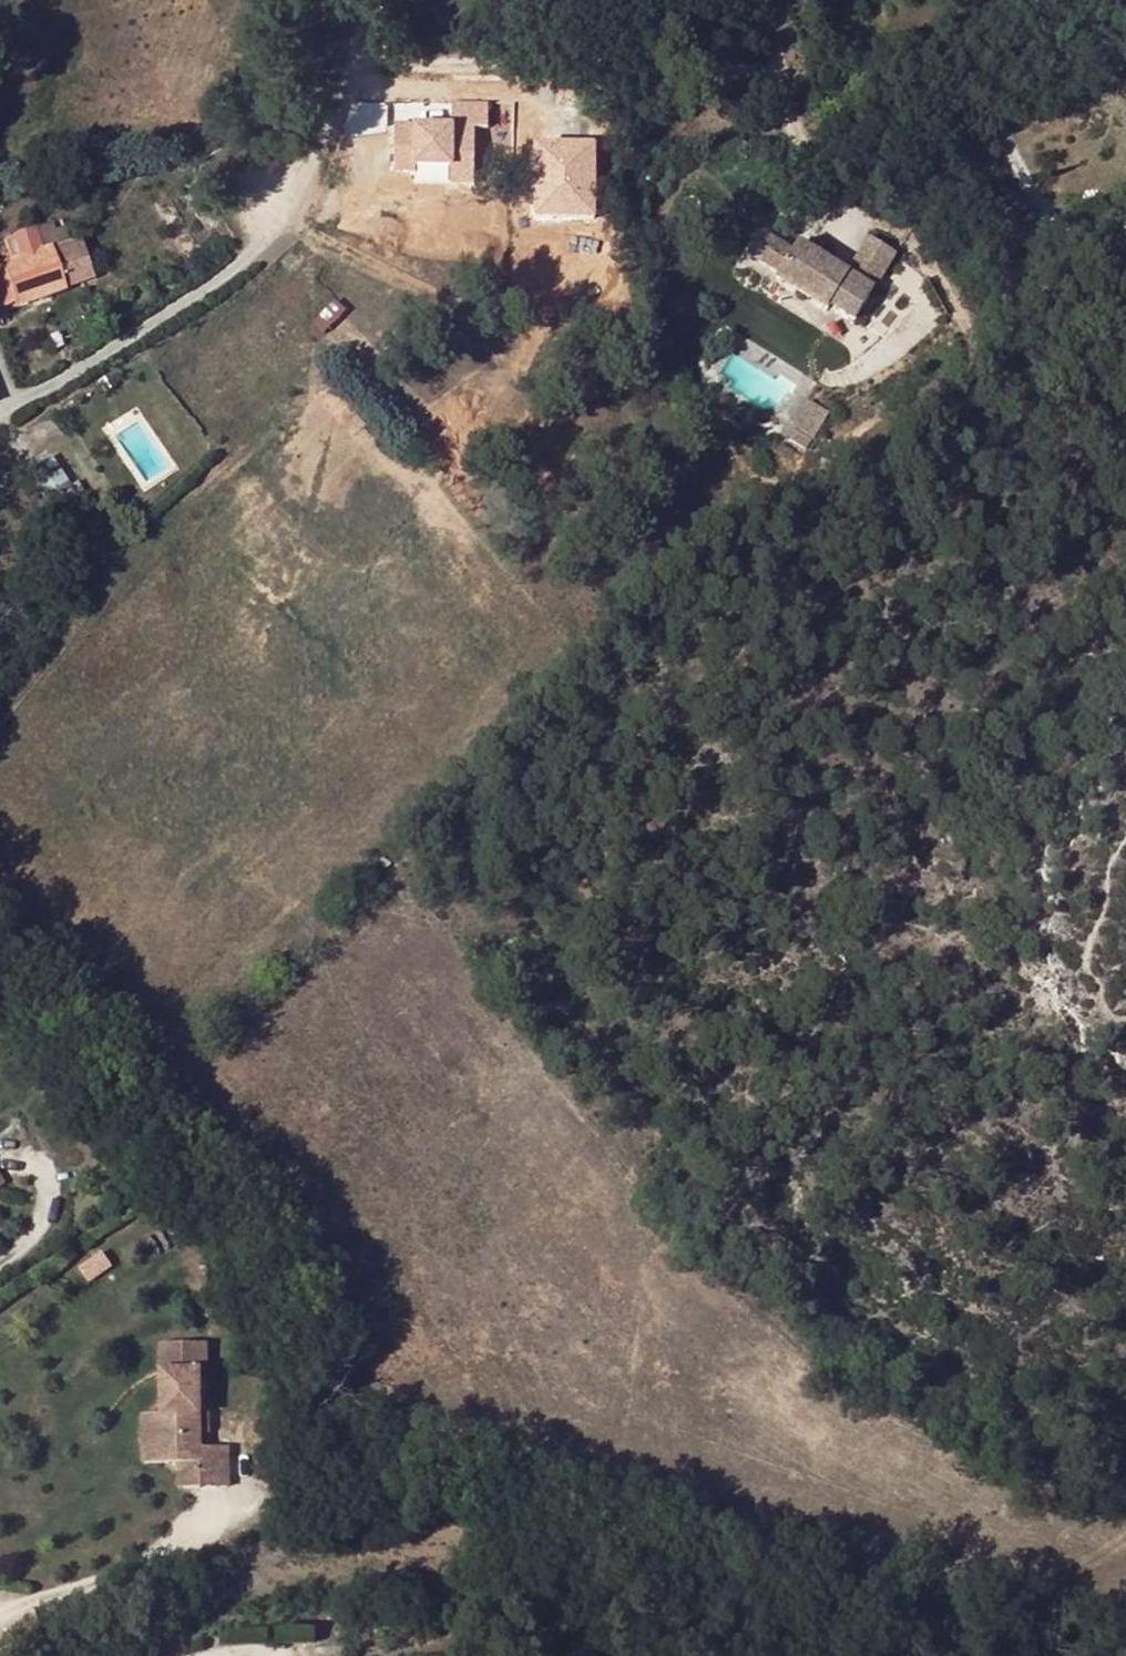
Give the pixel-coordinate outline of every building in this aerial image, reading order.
[(473,179),(475,124),(488,124),(488,100),(452,99),(452,123),(394,122),(394,167),(415,167),(415,162),(451,163),(451,179),(473,179)] [(535,141),(535,213),(594,213),(594,142),(535,141)] [(774,271),(824,302),(827,297),(852,312),(893,246),(866,230),(845,266),(795,236),(790,244),(758,225),(745,247),(776,266),(774,271)] [(0,268),(0,307),(12,303),(13,306),(64,288),(50,249),(41,252),(33,229),(12,236),(18,252),(10,255),(14,264),(0,268)] [(50,457),(75,497),(81,493),(55,453),(50,457)] [(53,510),(75,497),(50,457),(28,471),(53,510)] [(381,860),(389,869),(395,863),(387,855),(381,860)] [(141,1415),(142,1463),(173,1462),(197,1462),(197,1447),(197,1368),(206,1368),(205,1343),(156,1344),(157,1369),(159,1414),(141,1415)] [(228,1447),(197,1447),(197,1462),(173,1462),(174,1487),(228,1486),(228,1447)]
